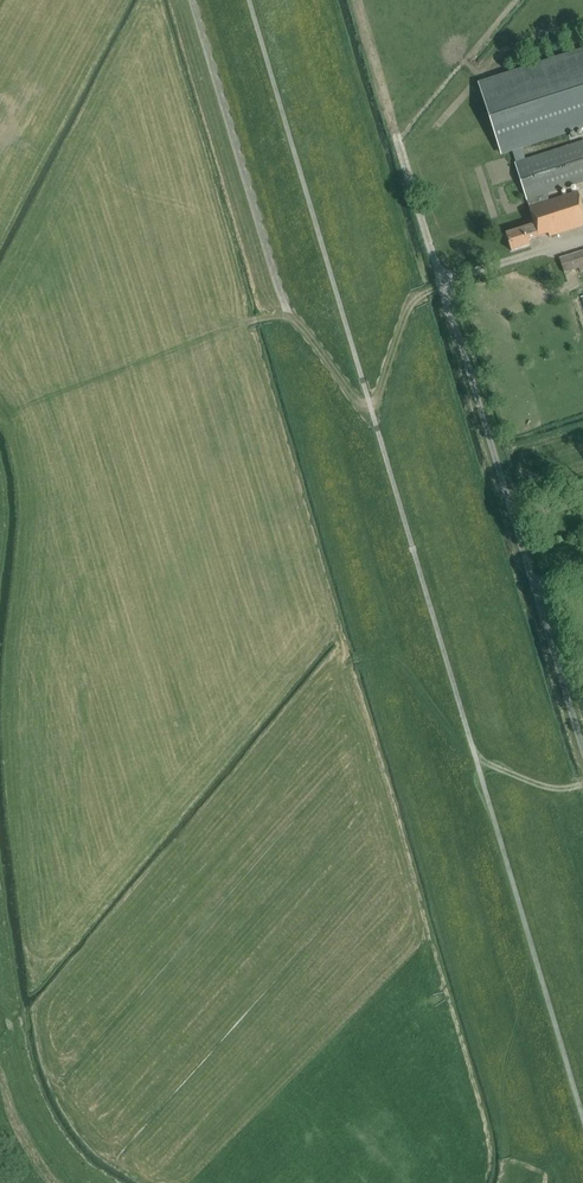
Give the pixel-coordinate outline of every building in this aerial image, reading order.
[(525,160),(520,146),(582,126),(582,52),(479,85),(501,152),(512,149),(516,162),(525,160)] [(506,233),(512,251),(530,245),(528,240),(548,234),(549,237),(582,226),(582,208),(578,191),(549,200),(547,194),(582,182),(582,141),(525,160),(516,162),(514,163),(534,225),(525,228),(524,227),(506,233)] [(580,272),(582,271),(582,251),(559,258),(564,273),(579,268),(580,272)]
